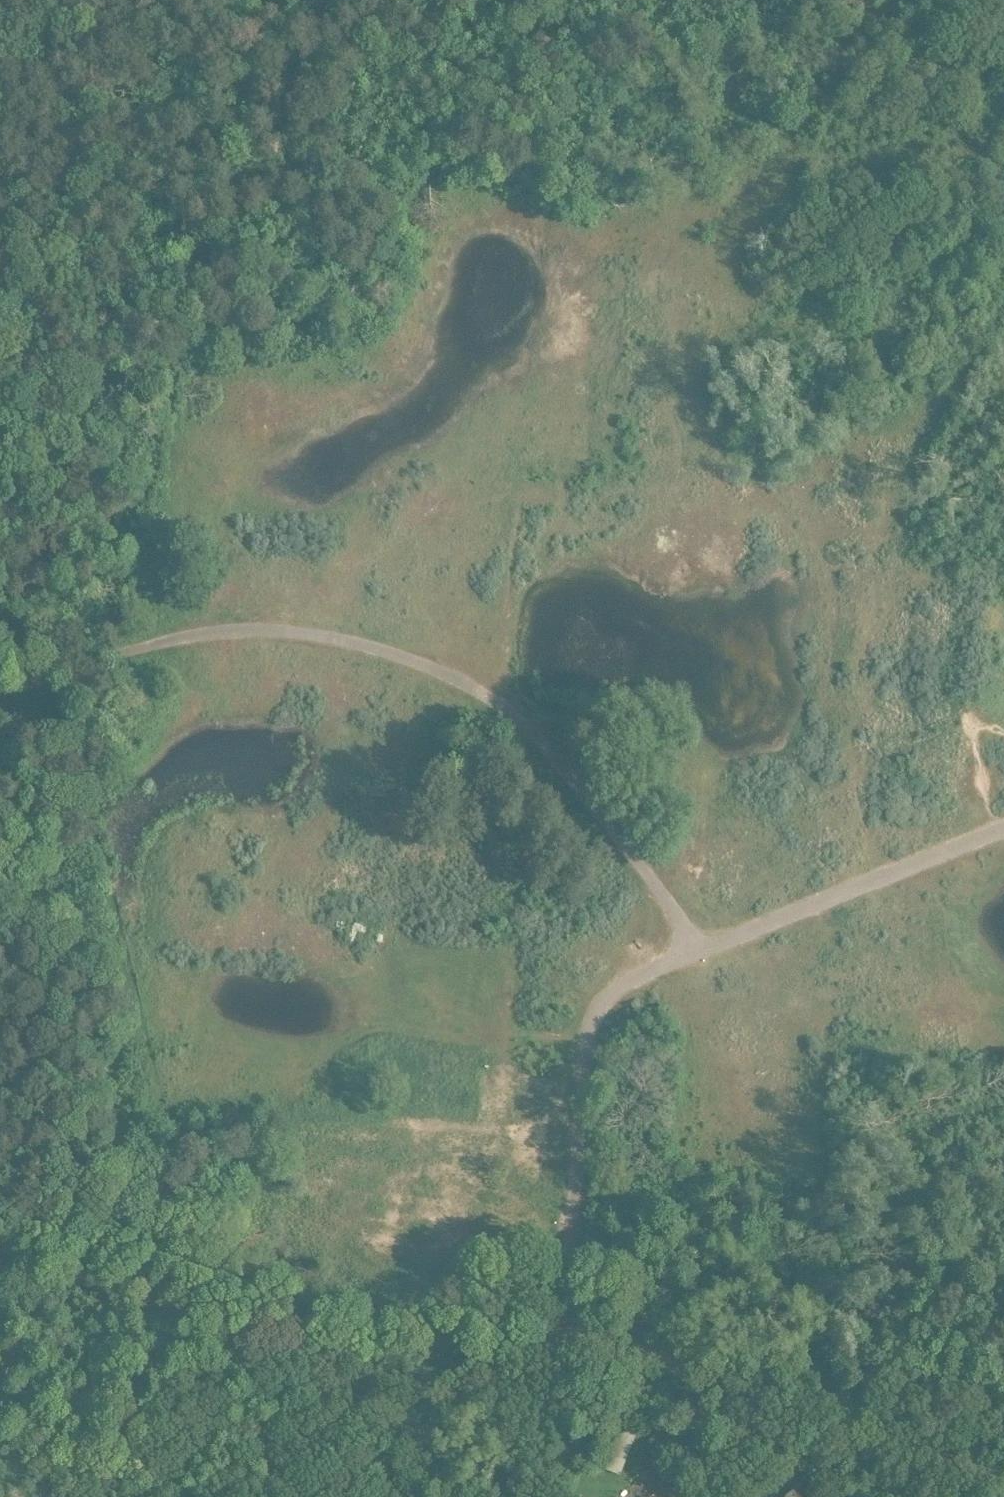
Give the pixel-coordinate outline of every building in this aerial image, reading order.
[(608,1464),(617,1467),(628,1438),(631,1439),(634,1431),(622,1426),(608,1464)]
